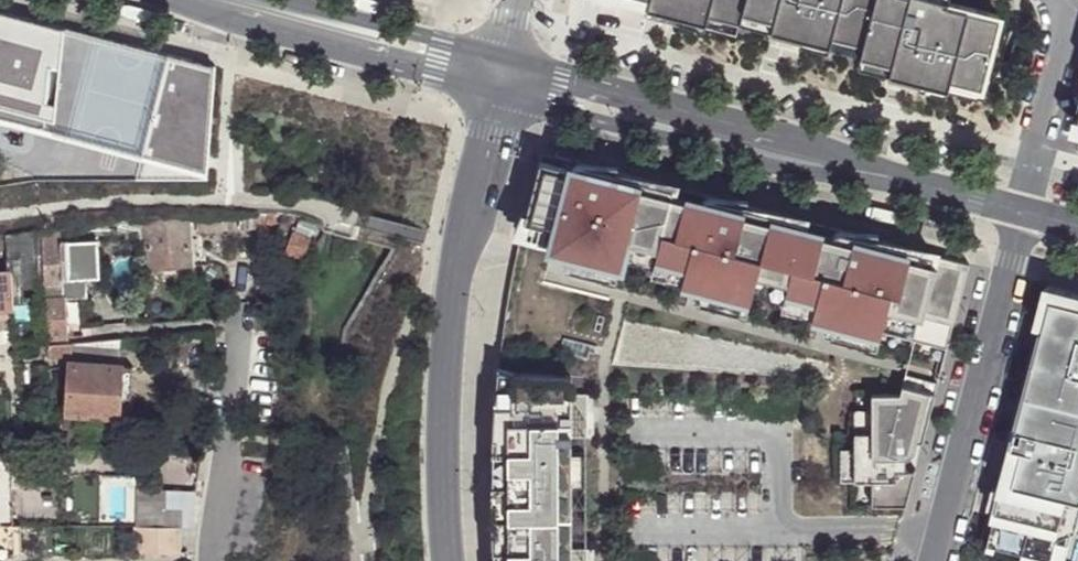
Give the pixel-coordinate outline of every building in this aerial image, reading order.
[(648,3),(644,16),(673,24),(677,6),(708,13),(710,7),(741,14),(744,4),(775,12),(772,22),(768,39),(796,46),(800,27),(831,35),(833,29),(864,37),(863,43),(893,51),(888,69),(886,78),(914,85),(918,67),(949,75),(951,69),(987,77),(1002,16),(967,6),(944,0),(648,0),(648,3)] [(744,4),(741,14),(772,22),(775,12),(744,4)] [(708,13),(677,6),(673,24),(703,31),(707,18),(738,26),(741,14),(710,7),(708,13)] [(57,135),(46,181),(215,184),(222,68),(0,10),(0,121),(57,135)] [(831,35),(800,27),(796,46),(827,53),(830,40),(862,48),(858,62),(888,69),(893,51),(863,43),(864,37),(833,29),(831,35)] [(949,75),(918,67),(914,85),(945,93),(948,80),(984,89),(987,77),(951,69),(949,75)] [(229,101),(271,109),(278,75),(235,68),(229,101)] [(827,319),(880,332),(947,350),(969,264),(542,153),(521,239),(552,247),(568,251),(620,265),(623,255),(626,240),(657,248),(656,255),(687,263),(682,281),(698,285),(750,299),(753,289),(757,274),(787,282),(786,289),(817,297),(812,315),(827,319)] [(266,231),(266,212),(238,211),(239,231),(266,231)] [(187,224),(146,228),(150,273),(191,268),(187,224)] [(0,234),(0,257),(9,256),(9,255),(21,253),(22,268),(37,267),(35,236),(35,235),(35,229),(0,234)] [(60,233),(35,235),(35,236),(37,267),(39,284),(42,284),(43,303),(44,303),(67,301),(88,299),(87,280),(96,279),(94,241),(61,244),(60,233)] [(503,326),(498,373),(511,373),(572,378),(584,379),(589,379),(605,318),(600,317),(610,277),(564,265),(548,260),(552,247),(521,239),(511,282),(503,326)] [(657,248),(626,240),(623,255),(654,263),(651,273),(682,281),(687,263),(656,255),(657,248)] [(620,265),(568,251),(564,265),(610,277),(616,278),(620,265)] [(0,273),(0,331),(13,330),(10,288),(18,288),(16,272),(0,273)] [(757,274),(753,289),(784,297),(781,307),(812,315),(817,297),(786,289),(787,282),(757,274)] [(1033,282),(966,538),(1011,550),(1039,557),(1048,525),(1059,527),(1063,529),(1072,498),(1074,488),(1077,473),(1077,443),(1068,441),(1077,403),(1077,306),(1076,305),(1077,295),(1077,293),(1033,282)] [(750,299),(698,285),(694,299),(747,312),(750,299)] [(67,301),(44,303),(46,339),(69,338),(67,301)] [(876,346),(880,332),(827,319),(824,332),(876,346)] [(0,331),(0,343),(14,342),(13,330),(0,331)] [(119,366),(121,340),(72,345),(71,356),(71,363),(67,414),(98,416),(116,417),(118,417),(119,400),(121,368),(121,366),(119,366)] [(58,347),(48,348),(49,358),(71,356),(72,345),(58,347)] [(133,369),(121,368),(119,400),(131,400),(133,369)] [(498,373),(495,396),(491,490),(493,555),(494,560),(572,560),(572,549),(572,485),(572,454),(572,438),(572,421),(572,395),(572,378),(511,373),(498,373)] [(922,442),(934,395),(902,387),(901,394),(871,395),(872,411),(854,411),(854,450),(838,451),(838,483),(871,483),(872,506),(905,506),(914,472),(903,472),(903,459),(909,458),(913,455),(915,450),(917,443),(922,442)] [(572,395),(572,421),(587,421),(587,395),(572,395)] [(1068,441),(1077,443),(1077,403),(1068,441)] [(82,417),(60,417),(62,444),(83,444),(82,417)] [(572,421),(572,438),(587,438),(587,421),(572,421)] [(583,454),(572,454),(572,485),(583,485),(583,454)] [(165,527),(165,491),(136,491),(137,527),(141,527),(165,527)] [(189,526),(194,492),(165,491),(165,527),(177,527),(189,526)] [(1072,498),(1063,529),(1077,533),(1077,532),(1077,499),(1072,498)] [(1048,525),(1039,557),(1011,550),(1008,560),(1009,560),(1051,560),(1059,527),(1048,525)] [(176,553),(177,527),(165,527),(141,527),(141,552),(176,553)] [(572,549),(572,560),(588,560),(588,549),(572,549)]
